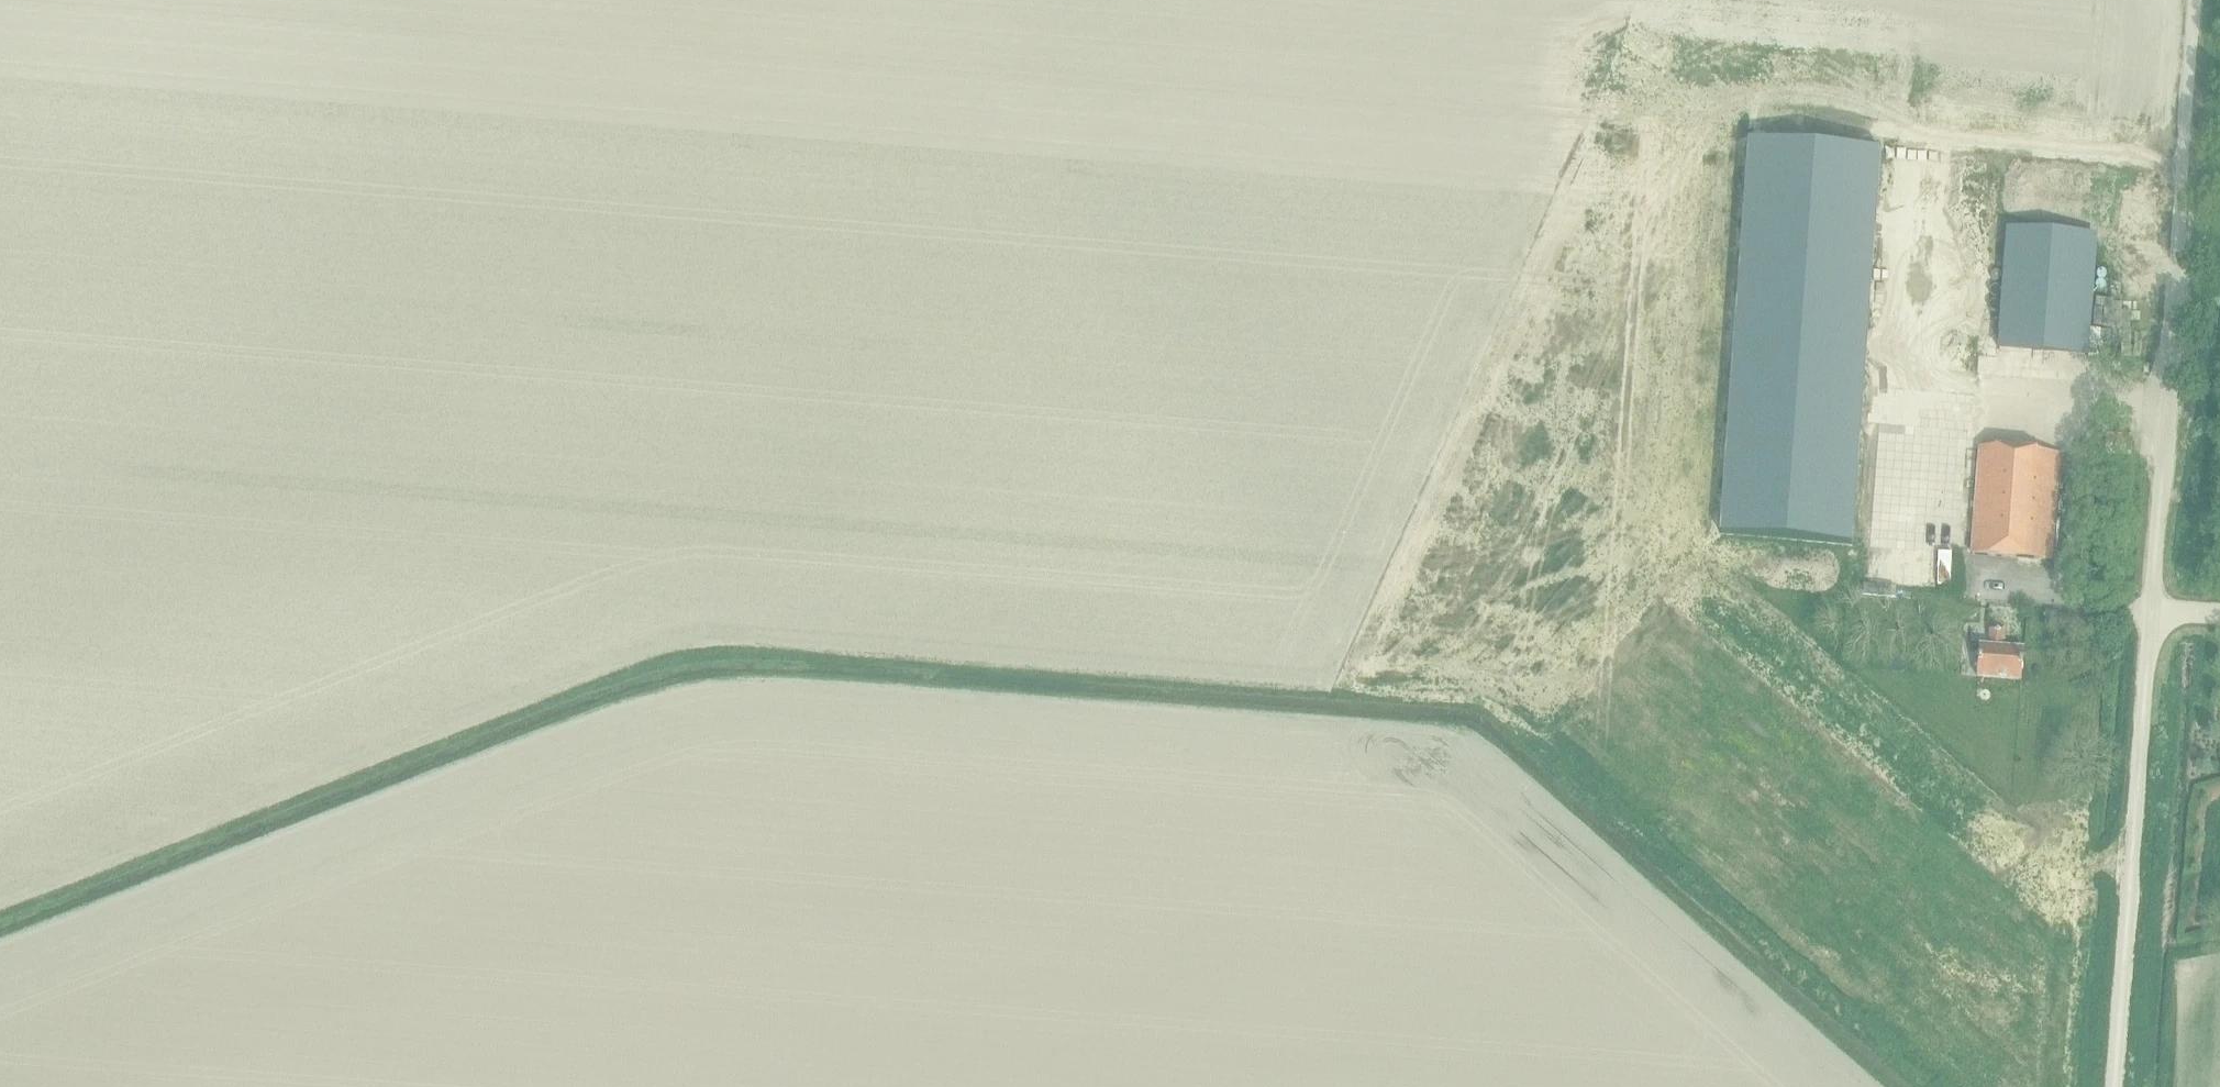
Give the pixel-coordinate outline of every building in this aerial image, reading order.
[(2151,106),(2150,115),(2159,116),(2160,107),(2151,106)] [(1749,142),(1720,535),(1851,545),(1880,151),(1749,142)] [(2035,229),(2011,227),(2000,349),(2089,357),(2100,239),(2034,233),(2035,229)] [(2051,560),(2060,454),(1980,447),(1971,553),(2051,560)] [(1937,552),(1936,585),(1949,585),(1951,552),(1937,552)] [(1865,587),(1865,598),(1895,600),(1895,588),(1865,587)] [(2046,614),(2046,624),(2056,624),(2056,614),(2046,614)] [(1990,646),(1979,645),(1977,676),(2020,679),(2022,648),(2002,647),(2004,629),(1992,628),(1990,646)]
